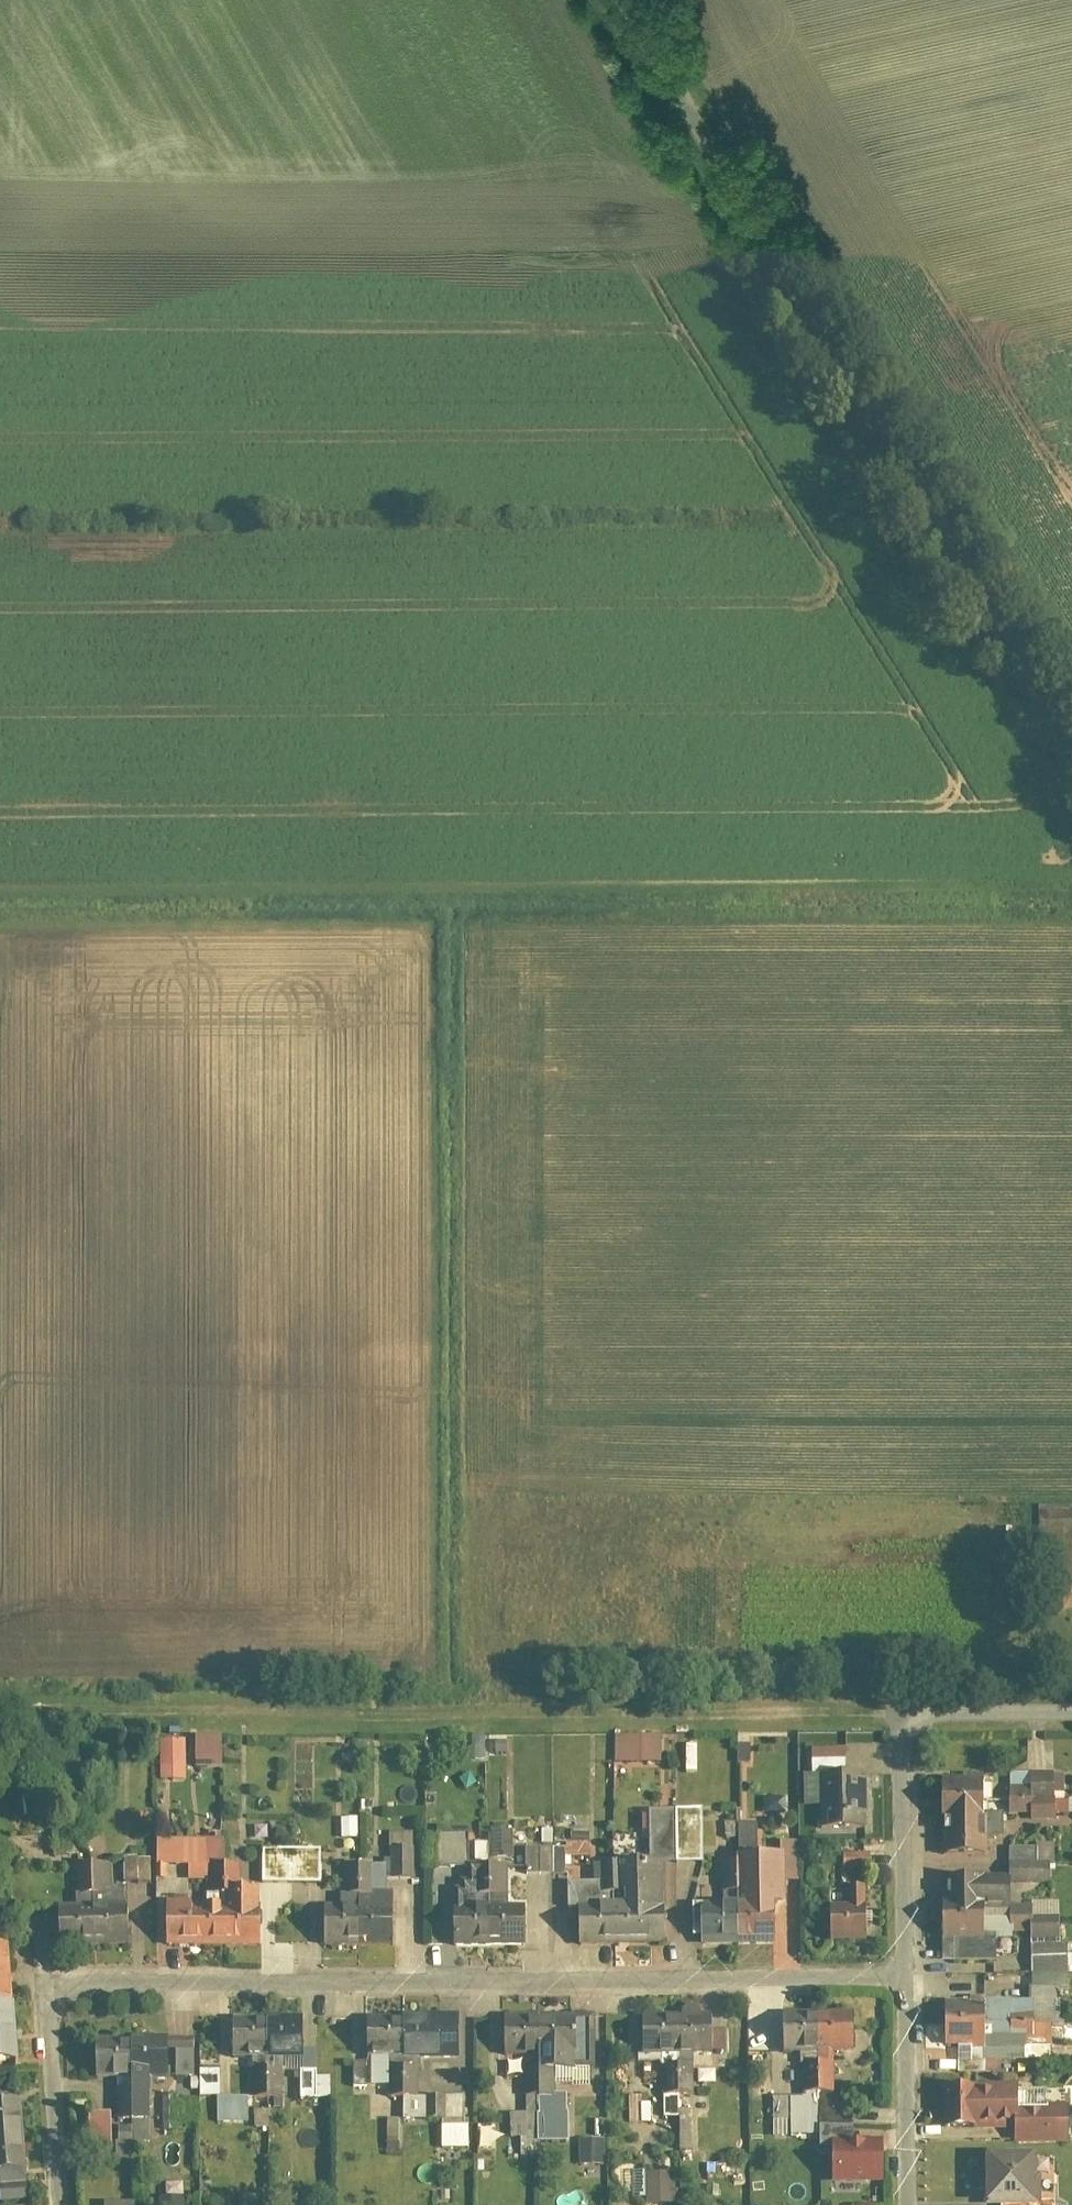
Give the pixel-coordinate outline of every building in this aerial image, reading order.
[(1037,1508),(1040,1577),(1071,1576),(1071,1506),(1037,1508)] [(614,1735),(614,1763),(660,1763),(660,1735),(614,1735)] [(190,1737),(191,1761),(207,1760),(207,1768),(219,1768),(219,1737),(190,1737)] [(185,1781),(185,1740),(159,1740),(159,1781),(185,1781)] [(857,1772),(804,1774),(806,1832),(859,1830),(857,1772)] [(1062,1773),(1021,1775),(1022,1794),(1004,1795),(1006,1816),(1028,1815),(1028,1822),(1051,1821),(1050,1816),(1071,1815),(1071,1800),(1064,1801),(1062,1773)] [(992,1782),(928,1781),(928,1817),(991,1818),(992,1782)] [(991,1818),(928,1817),(927,1854),(991,1854),(991,1818)] [(737,1825),(737,1847),(753,1847),(754,1825),(737,1825)] [(485,1833),(487,1860),(513,1858),(511,1831),(485,1833)] [(862,1831),(834,1833),(835,1847),(863,1845),(862,1831)] [(413,1880),(413,1833),(387,1833),(387,1880),(413,1880)] [(435,1835),(435,1866),(467,1866),(467,1836),(435,1835)] [(523,1874),(589,1872),(588,1846),(522,1848),(523,1874)] [(259,1883),(318,1884),(318,1851),(260,1851),(259,1883)] [(731,1903),(732,1942),(779,1941),(777,1855),(730,1856),(731,1903)] [(151,1881),(150,1858),(121,1860),(123,1883),(151,1881)] [(619,1902),(605,1902),(607,1945),(657,1942),(653,1860),(617,1862),(619,1902)] [(999,1877),(931,1879),(932,1918),(984,1917),(1000,1917),(999,1877)] [(79,1901),(43,1901),(44,1947),(119,1946),(119,1885),(79,1886),(79,1901)] [(224,1897),(205,1897),(206,1944),(250,1944),(249,1886),(224,1886),(224,1897)] [(834,1906),(819,1906),(819,1942),(862,1941),(861,1887),(833,1888),(834,1906)] [(205,1897),(153,1898),(154,1945),(206,1944),(205,1897)] [(478,1901),(439,1902),(439,1946),(479,1945),(478,1901)] [(512,1901),(478,1901),(479,1945),(513,1945),(512,1901)] [(605,1902),(566,1904),(568,1947),(607,1945),(605,1902)] [(732,1942),(731,1903),(690,1904),(691,1943),(732,1942)] [(343,1906),(312,1906),(312,1946),(343,1947),(343,1906)] [(383,1907),(343,1906),(343,1947),(383,1947),(383,1907)] [(984,1917),(932,1918),(933,1958),(985,1957),(984,1917)] [(0,1956),(0,2061),(9,2060),(0,1956)] [(976,1999),(931,2002),(932,2025),(977,2022),(976,1999)] [(842,2010),(805,2012),(807,2052),(844,2050),(842,2010)] [(805,2012),(768,2013),(770,2053),(807,2052),(805,2012)] [(255,2015),(220,2016),(220,2058),(255,2058),(255,2015)] [(287,2015),(255,2015),(255,2058),(288,2057),(287,2015)] [(669,2015),(631,2016),(631,2054),(670,2054),(669,2015)] [(702,2015),(669,2015),(670,2054),(702,2053),(702,2015)] [(444,2016),(399,2017),(400,2056),(445,2056),(444,2016)] [(581,2016),(530,2017),(531,2053),(532,2076),(582,2074),(581,2016)] [(399,2017),(356,2018),(357,2057),(400,2056),(399,2017)] [(530,2017),(493,2018),(494,2054),(531,2053),(530,2017)] [(977,2022),(932,2025),(934,2048),(979,2046),(977,2022)] [(153,2037),(120,2038),(122,2078),(155,2077),(153,2037)] [(120,2038),(84,2040),(86,2080),(122,2078),(120,2038)] [(259,2099),(281,2099),(281,2069),(259,2069),(259,2099)] [(219,2096),(217,2070),(198,2071),(200,2097),(219,2096)] [(1007,2084),(928,2086),(929,2126),(1008,2124),(1007,2084)] [(431,2120),(465,2119),(464,2095),(430,2096),(431,2120)] [(790,2132),(787,2097),(771,2098),(773,2133),(790,2132)] [(0,2100),(0,2172),(19,2171),(13,2099),(0,2100)] [(678,2150),(691,2150),(691,2100),(678,2100),(678,2150)] [(111,2147),(109,2111),(87,2113),(89,2148),(111,2147)] [(439,2126),(439,2149),(466,2149),(466,2126),(439,2126)] [(578,2140),(579,2166),(605,2165),(603,2139),(578,2140)] [(867,2140),(817,2139),(816,2180),(867,2180),(867,2140)] [(982,2156),(984,2204),(1005,2204),(1034,2204),(1032,2154),(982,2156)] [(671,2204),(671,2173),(645,2174),(645,2204),(671,2204)]
